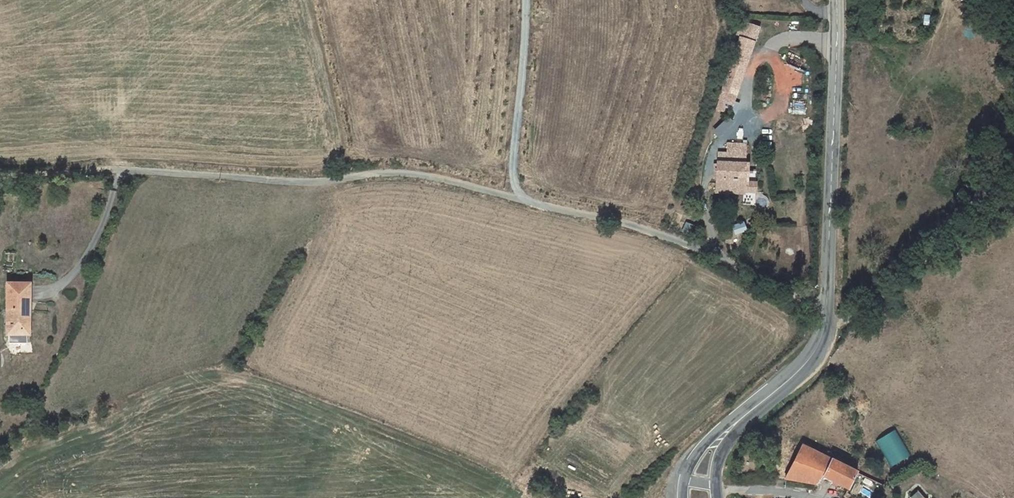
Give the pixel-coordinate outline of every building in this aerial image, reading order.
[(731,114),(759,26),(742,20),(714,109),(731,114)] [(718,154),(716,192),(744,193),(745,179),(745,164),(744,164),(744,155),(718,154)] [(8,284),(8,312),(9,312),(9,333),(19,333),(19,330),(28,331),(28,311),(29,312),(30,284),(8,284)] [(857,472),(802,446),(786,479),(817,485),(824,477),(849,490),(857,472)]
